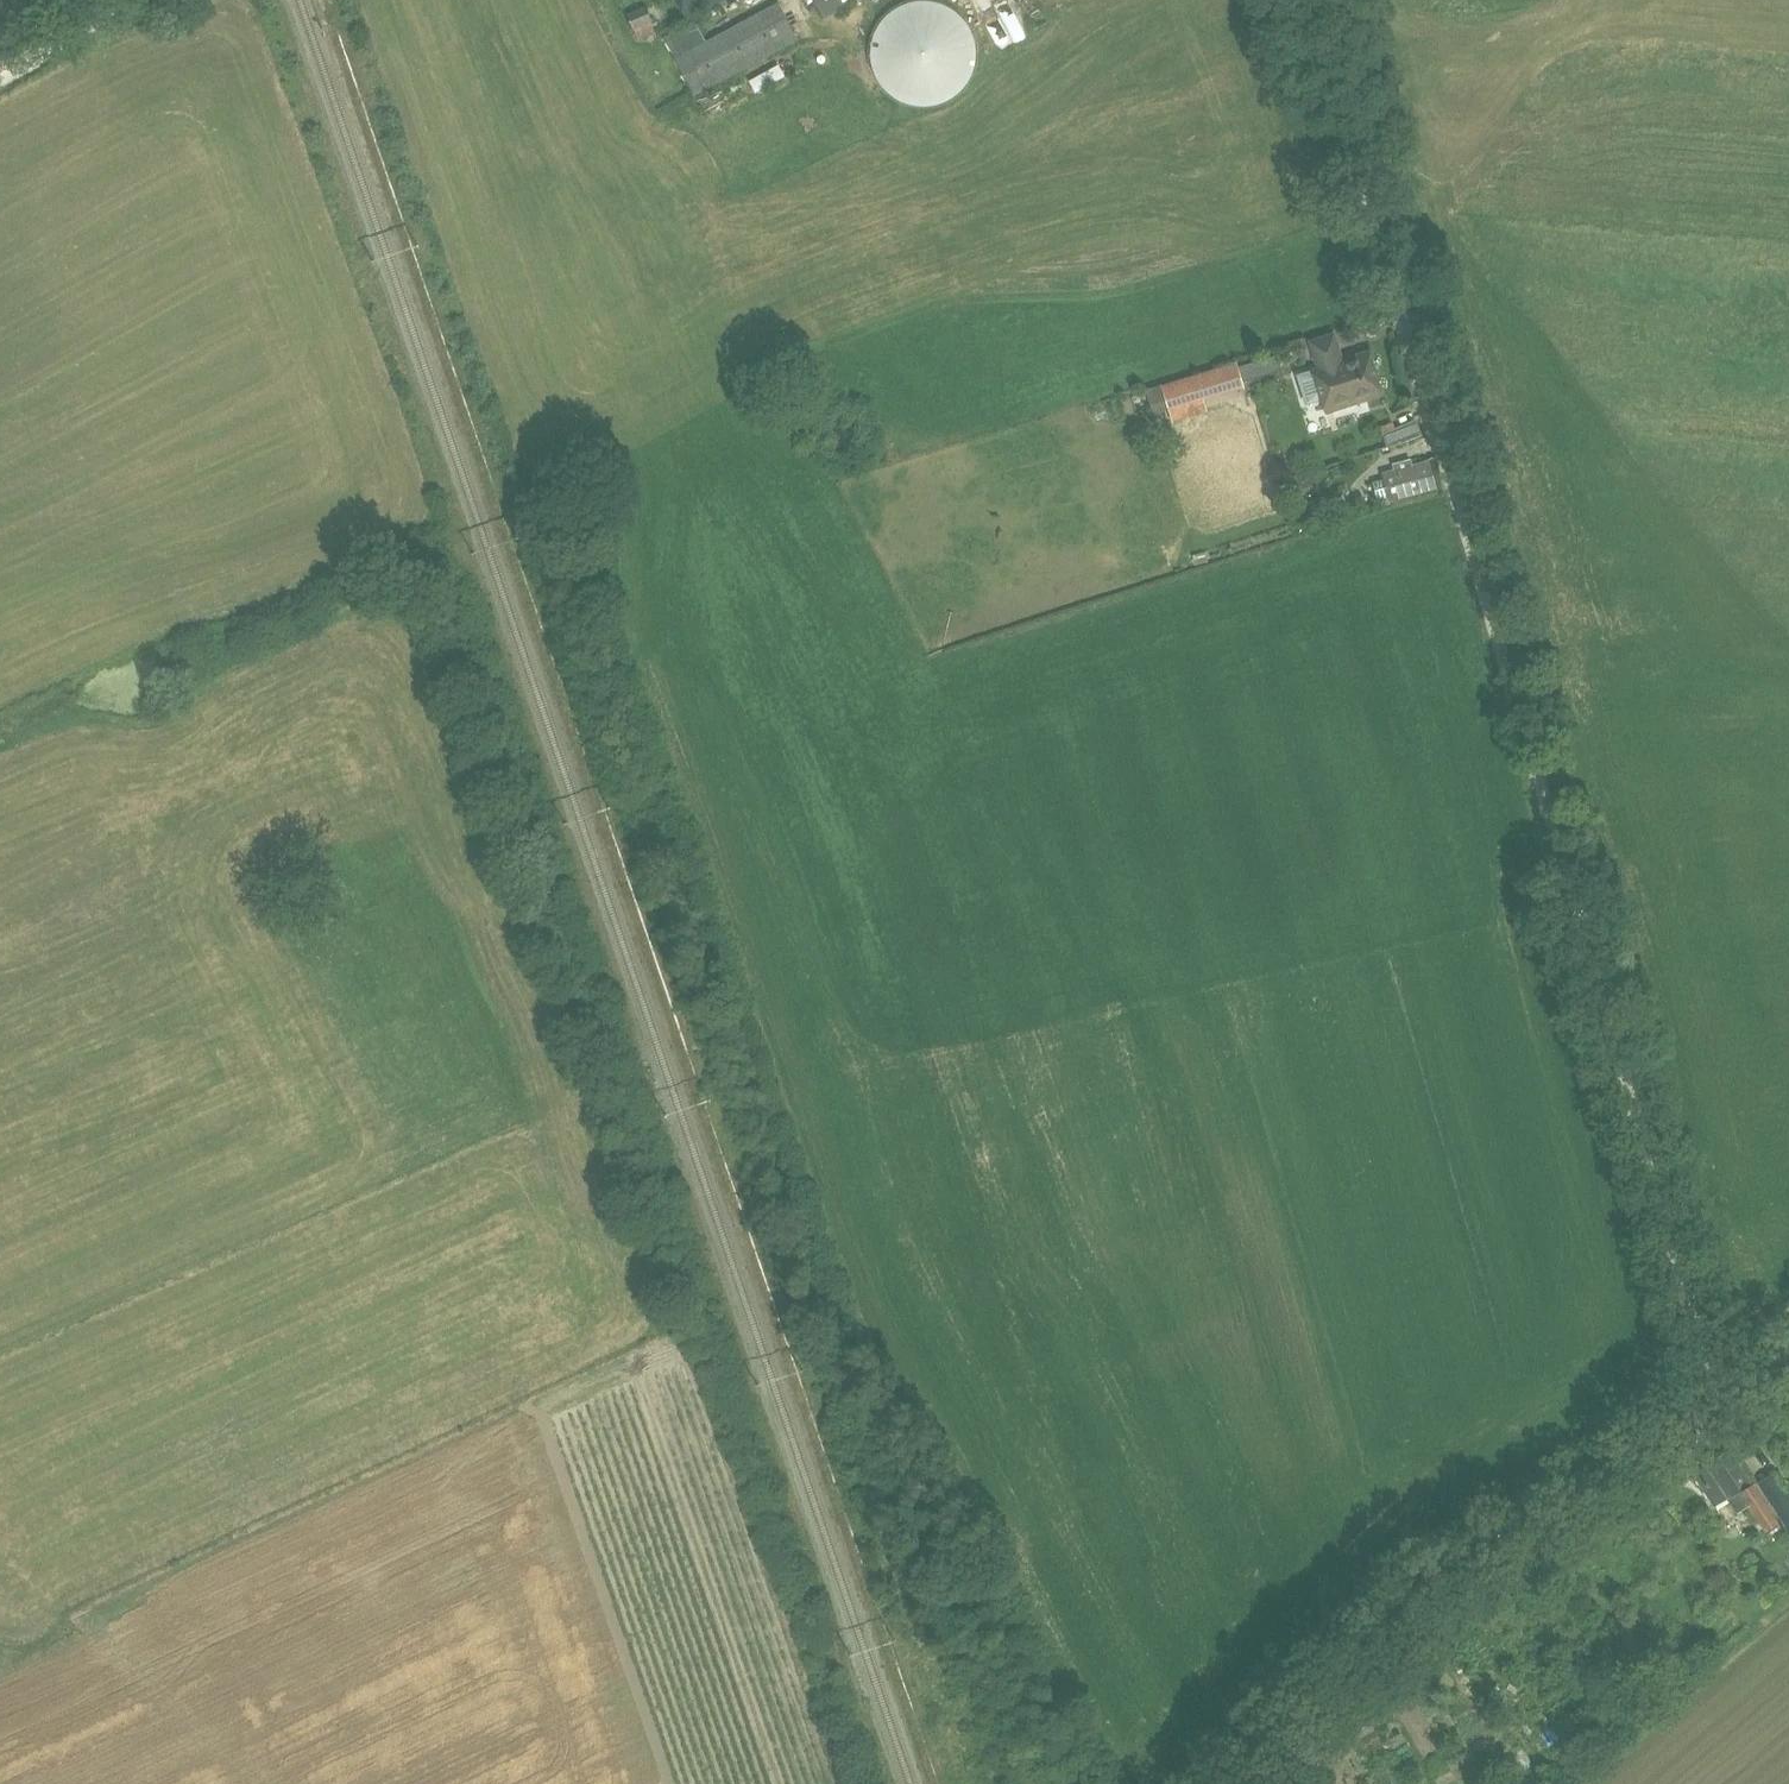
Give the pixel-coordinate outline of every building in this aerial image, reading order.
[(726,0),(680,0),(688,19),(726,0)] [(809,22),(847,0),(796,0),(809,22)] [(696,95),(800,39),(780,3),(728,31),(716,9),(665,36),(696,95)] [(789,64),(760,76),(768,94),(797,82),(789,64)] [(1321,366),(1296,375),(1306,405),(1324,399),(1328,412),(1384,394),(1371,353),(1345,361),(1336,334),(1313,342),(1321,366)] [(1244,389),(1243,386),(1242,382),(1254,378),(1253,376),(1248,360),(1236,364),(1235,361),(1161,386),(1161,385),(1160,385),(1169,410),(1173,423),(1207,412),(1204,402),(1244,389)] [(1379,426),(1383,435),(1396,430),(1392,422),(1379,426)] [(1429,461),(1394,470),(1401,496),(1436,487),(1429,461)] [(1310,491),(1293,479),(1284,490),(1302,503),(1310,491)] [(1728,1495),(1738,1512),(1750,1505),(1767,1532),(1780,1524),(1752,1479),(1739,1488),(1720,1458),(1695,1473),(1715,1504),(1728,1495)] [(1788,1531),(1788,1499),(1784,1491),(1769,1500),(1788,1531)]
